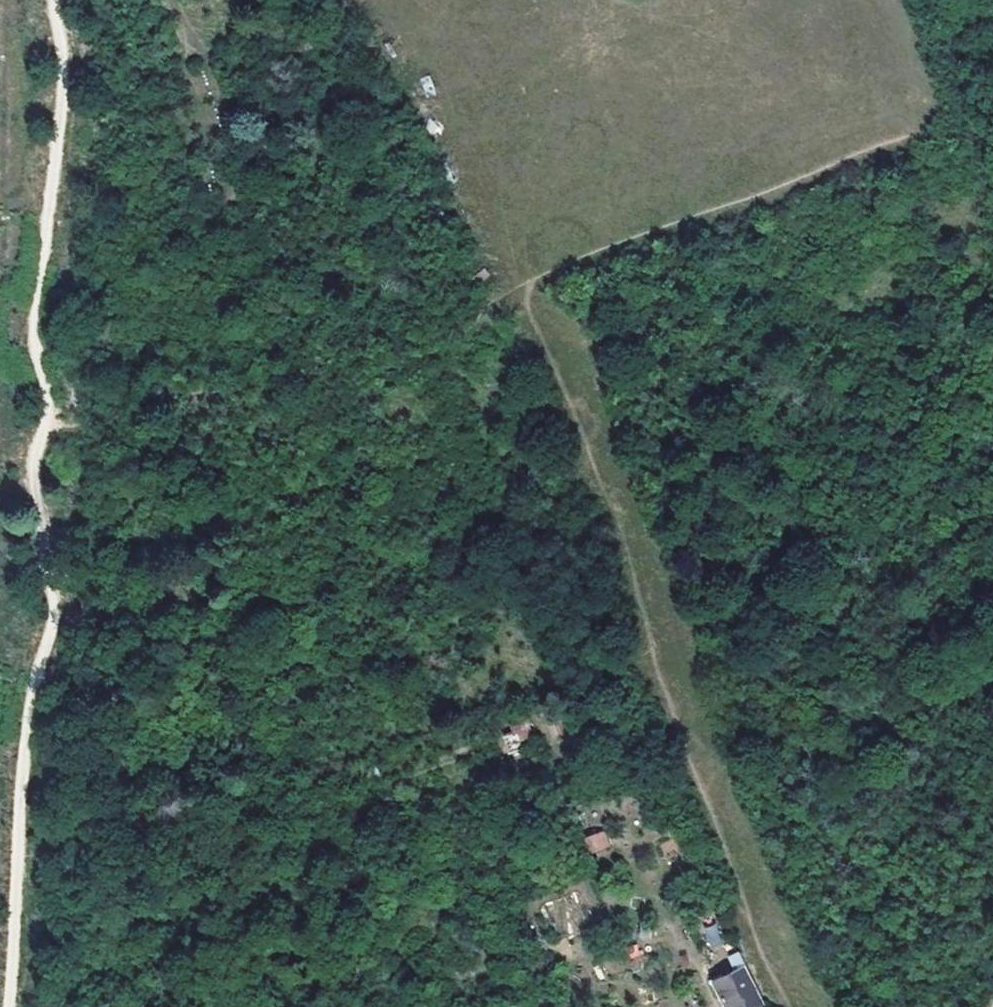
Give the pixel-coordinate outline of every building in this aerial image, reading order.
[(583,837),(589,854),(609,847),(604,831),(583,837)] [(283,932),(287,942),(299,937),(295,927),(283,932)] [(272,949),(287,942),(283,932),(268,938),(272,949)] [(734,1006),(758,1006),(771,1001),(752,964),(721,978),(734,1006)]
